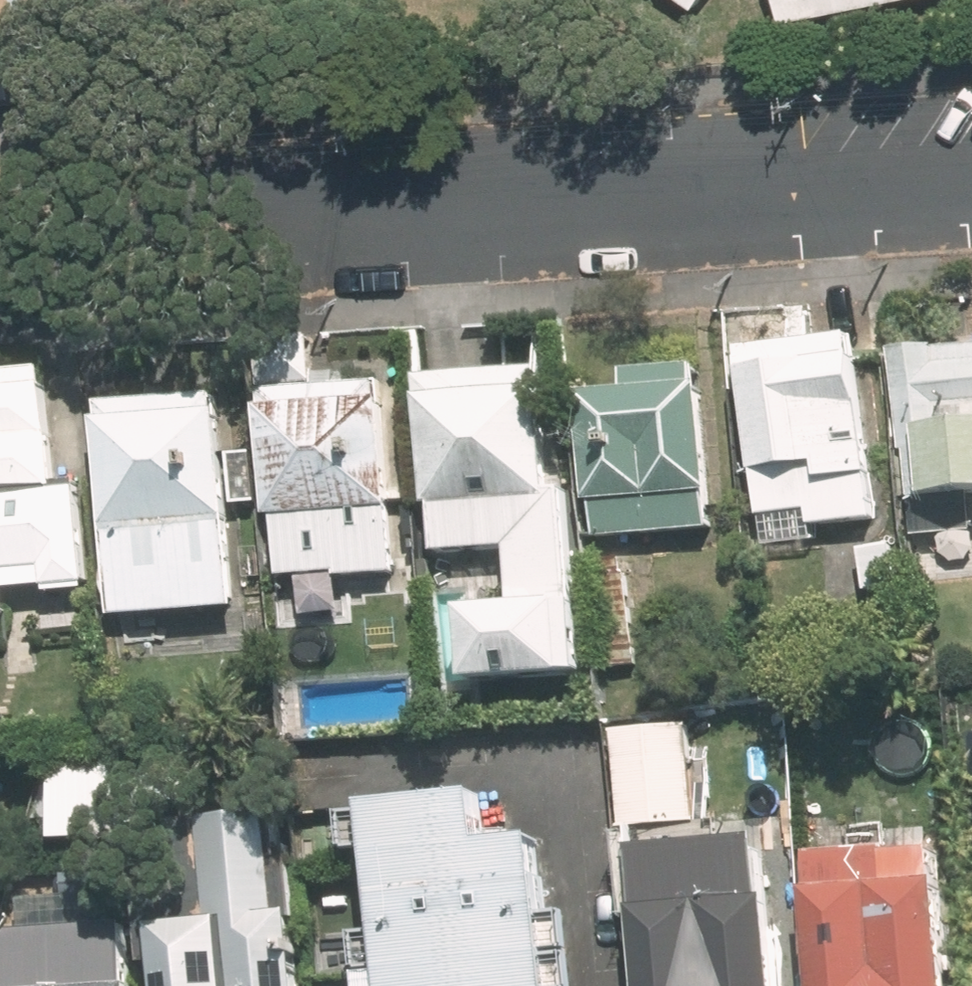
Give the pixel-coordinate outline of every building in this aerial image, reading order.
[(799,16),(876,0),(796,0),(799,16)] [(874,331),(747,340),(760,528),(887,519),(874,331)] [(901,343),(913,505),(971,501),(971,338),(901,343)] [(646,386),(599,388),(606,535),(726,529),(717,356),(644,360),(646,386)] [(0,373),(0,573),(54,567),(56,588),(100,584),(90,477),(61,480),(50,368),(0,373)] [(591,677),(564,372),(436,383),(451,551),(508,546),(513,599),(469,603),(476,687),(591,677)] [(394,385),(270,393),(285,582),(409,572),(394,385)] [(233,397),(107,406),(121,614),(244,606),(236,500),(267,498),(264,450),(237,452),(233,397)] [(676,725),(629,727),(634,828),(712,824),(708,742),(677,743),(676,725)] [(200,753),(64,753),(64,842),(200,842),(200,753)] [(557,833),(507,837),(502,787),(383,798),(395,930),(376,932),(381,985),(571,985),(557,833)] [(170,921),(174,985),(320,985),(315,907),(286,909),(279,807),(217,812),(225,917),(170,921)] [(643,847),(654,985),(806,985),(794,835),(643,847)] [(823,852),(830,985),(959,985),(952,845),(823,852)] [(13,907),(0,898),(0,926),(13,907)] [(8,926),(12,985),(149,985),(144,916),(8,926)]
